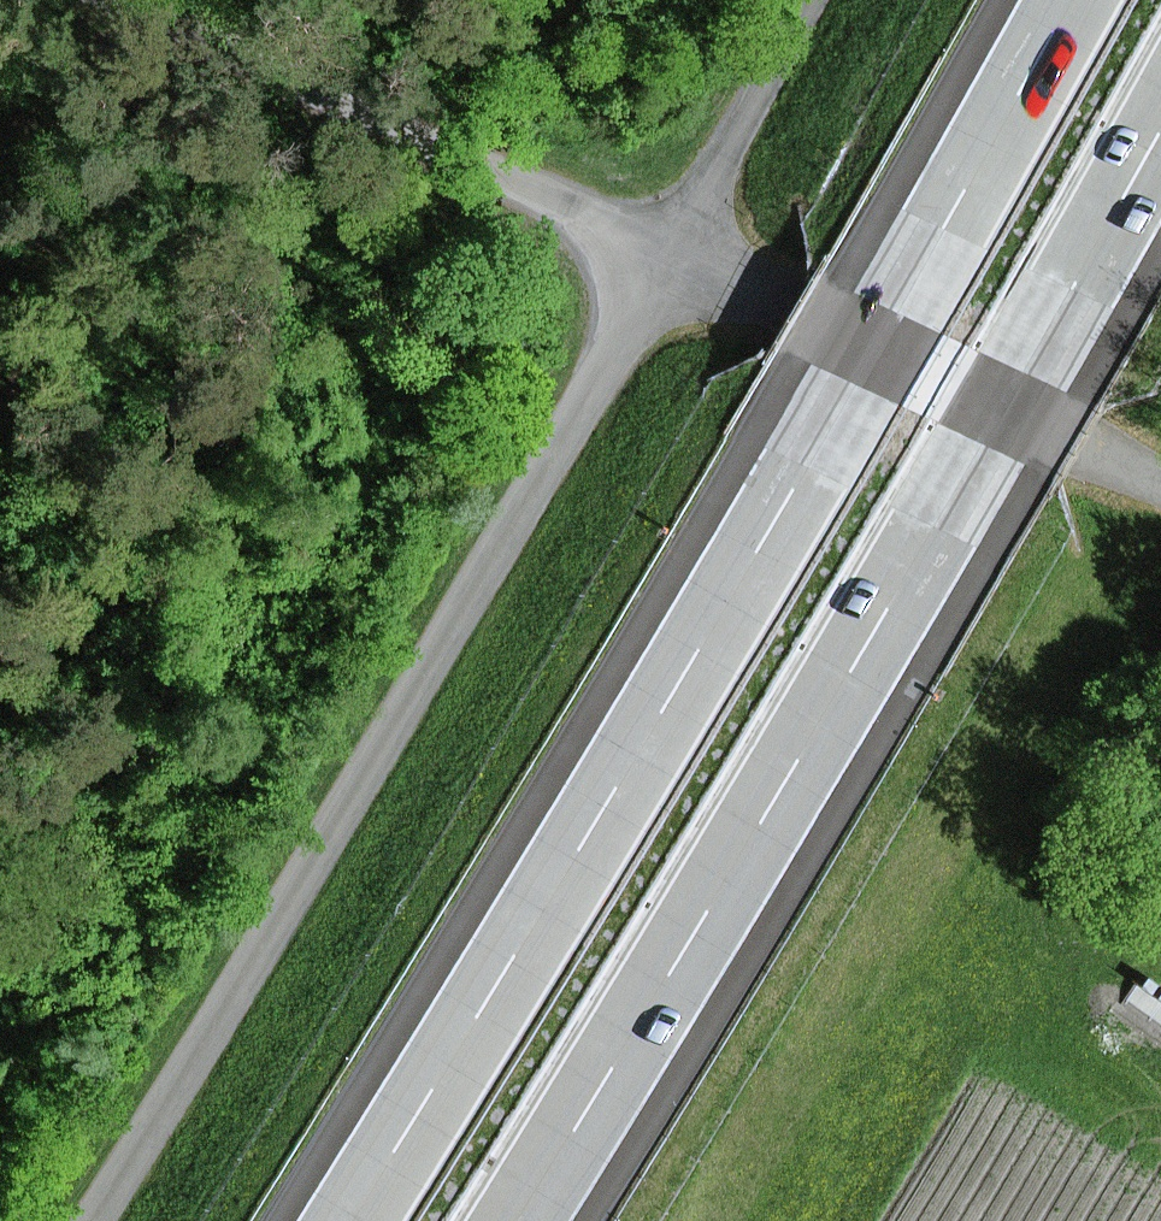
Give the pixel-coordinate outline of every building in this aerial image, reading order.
[(1121,1005),(1160,1034),(1160,1004),(1134,985),(1121,1005)]
